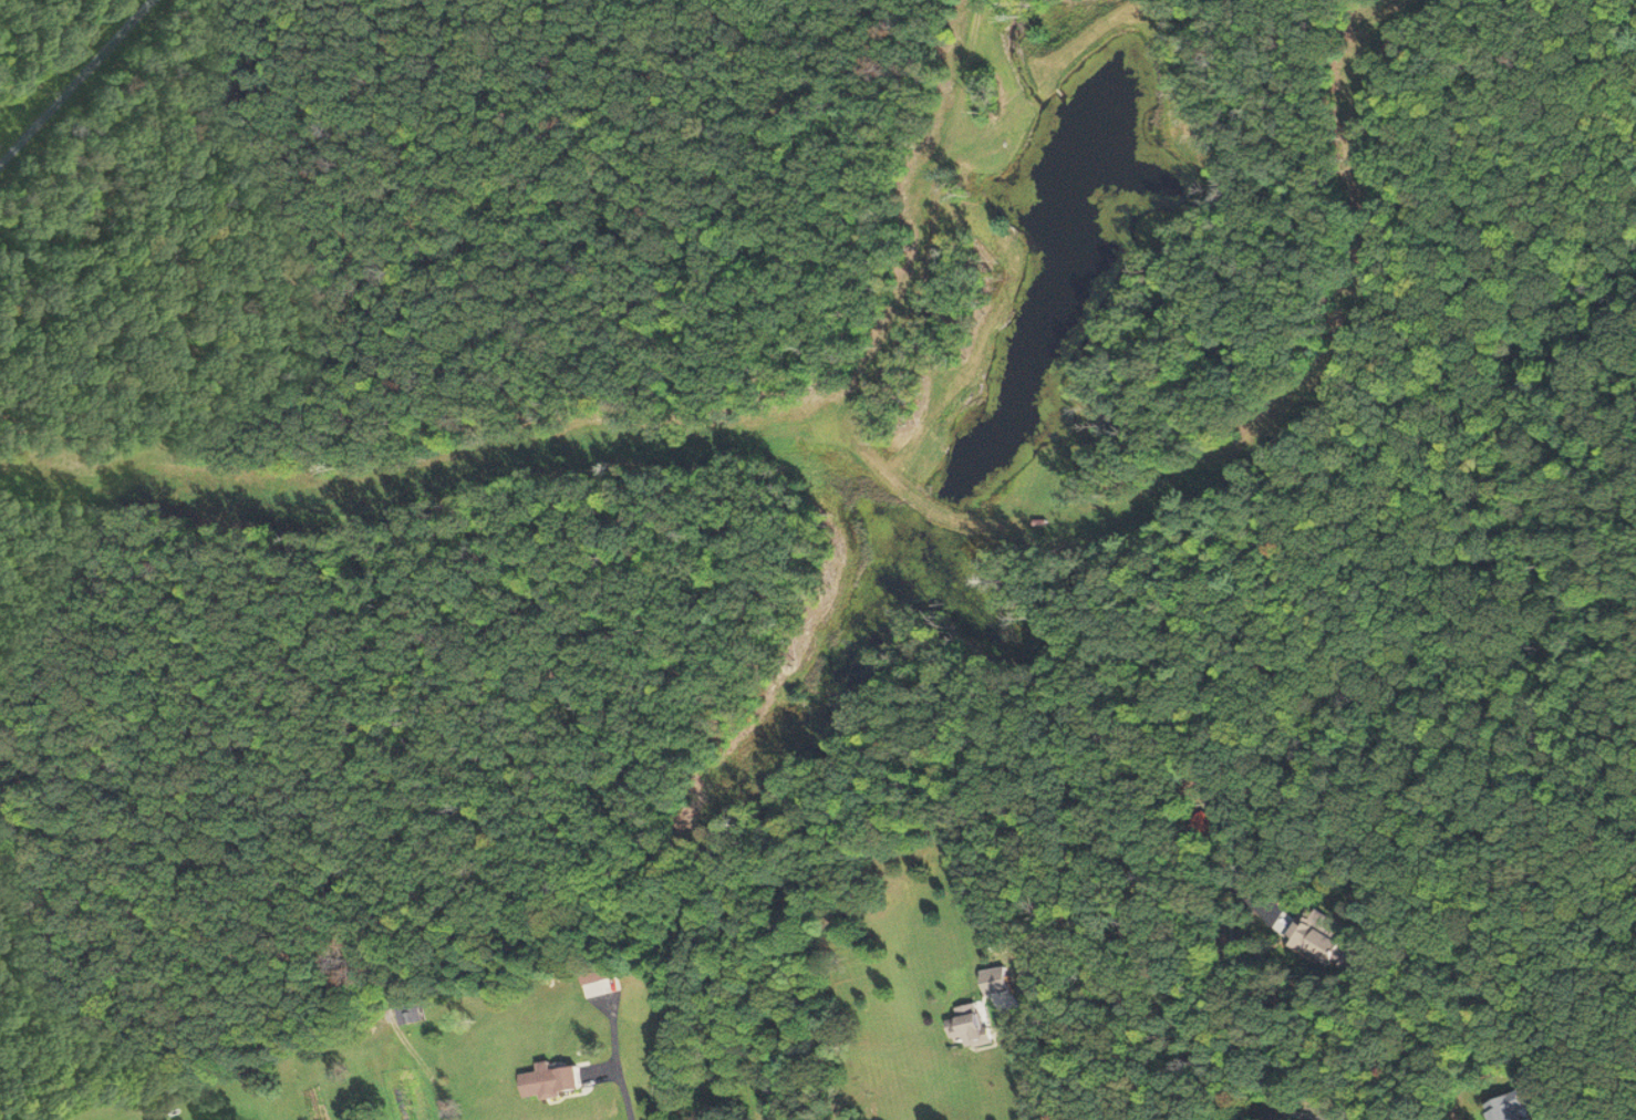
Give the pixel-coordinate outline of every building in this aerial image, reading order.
[(1345,975),(1360,951),(1328,932),(1336,920),(1316,908),(1311,916),(1304,912),(1298,922),(1282,913),(1272,930),(1345,975)] [(598,966),(603,993),(620,990),(615,963),(598,966)] [(421,1019),(415,1003),(395,1011),(401,1027),(421,1019)] [(990,1045),(982,1012),(948,1020),(953,1042),(967,1039),(969,1050),(990,1045)] [(579,1066),(551,1069),(550,1062),(538,1063),(539,1072),(521,1074),(524,1099),(582,1093),(579,1066)] [(1492,1119),(1536,1119),(1531,1109),(1532,1108),(1524,1089),(1486,1105),(1492,1119)]
